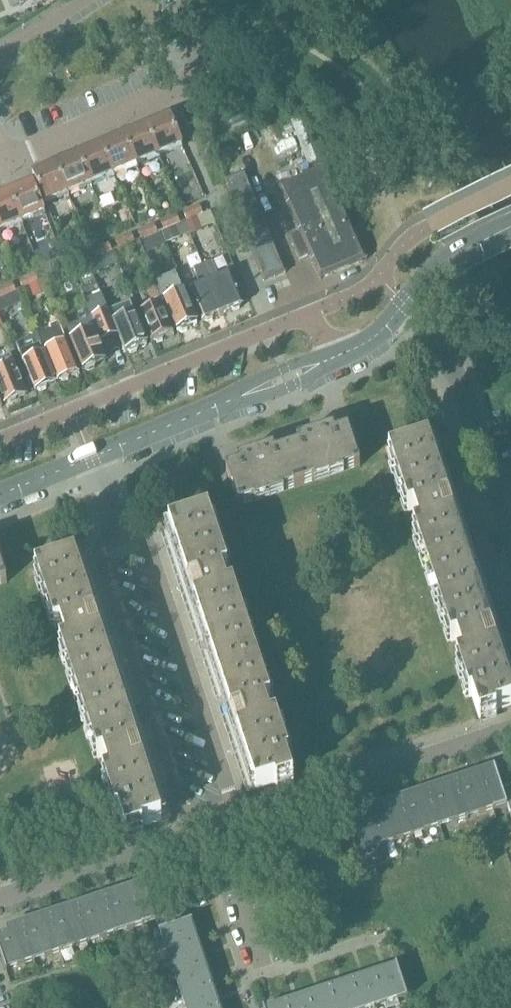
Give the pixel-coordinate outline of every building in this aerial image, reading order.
[(182,112),(188,127),(199,122),(193,107),(182,112)] [(170,117),(147,126),(159,155),(182,145),(170,117)] [(147,126),(124,136),(136,165),(159,155),(147,126)] [(124,136),(101,146),(113,174),(136,165),(124,136)] [(101,146),(78,155),(90,184),(113,174),(101,146)] [(78,155),(55,165),(68,193),(90,184),(78,155)] [(68,193),(55,165),(33,174),(45,203),(68,193)] [(279,189),(299,233),(290,237),(300,259),(309,255),(320,280),(367,259),(326,168),(279,189)] [(225,181),(231,201),(263,281),(285,273),(245,173),(225,181)] [(33,183),(10,193),(22,222),(45,212),(33,183)] [(0,197),(0,231),(22,222),(10,193),(0,197)] [(183,213),(187,221),(203,214),(199,206),(183,213)] [(161,222),(164,230),(180,224),(176,216),(161,222)] [(197,217),(185,222),(190,233),(202,228),(197,217)] [(190,233),(185,222),(162,232),(166,243),(190,233)] [(138,232),(141,240),(157,233),(154,225),(138,232)] [(115,241),(119,249),(134,242),(131,235),(115,241)] [(134,242),(119,249),(113,252),(119,266),(145,254),(139,240),(134,242)] [(92,251),(96,259),(112,252),(108,244),(92,251)] [(70,260),(73,268),(89,261),(86,253),(70,260)] [(113,254),(102,258),(91,262),(96,276),(118,267),(113,254)] [(164,268),(176,297),(165,302),(178,332),(179,332),(182,333),(187,331),(189,328),(197,324),(184,294),(186,293),(182,283),(175,264),(164,268)] [(42,271),(45,279),(61,273),(58,265),(42,271)] [(223,314),(210,283),(203,265),(193,269),(201,287),(190,292),(202,322),(205,321),(208,322),(213,320),(214,317),(223,314)] [(211,283),(210,283),(223,314),(231,310),(234,311),(239,309),(241,306),(243,305),(230,275),(218,280),(215,272),(208,276),(211,283)] [(19,281),(23,289),(39,282),(35,274),(19,281)] [(154,308),(139,314),(151,343),(154,342),(157,343),(162,341),(164,338),(174,334),(161,305),(165,303),(157,283),(146,288),(152,302),(151,302),(154,308)] [(16,292),(13,284),(0,289),(0,298),(16,292)] [(82,290),(93,318),(108,312),(97,284),(82,290)] [(108,312),(114,325),(126,354),(128,353),(131,354),(137,351),(138,349),(147,345),(135,316),(130,303),(108,312)] [(108,312),(93,318),(99,331),(93,333),(71,342),(83,371),(86,370),(89,372),(94,369),(96,366),(105,362),(97,342),(102,340),(103,340),(117,334),(108,312)] [(51,327),(57,341),(68,337),(62,322),(51,327)] [(35,391),(37,390),(40,391),(46,389),(47,386),(56,382),(38,337),(30,340),(35,351),(38,350),(40,355),(23,362),(35,391)] [(59,381),(63,382),(68,380),(69,377),(79,373),(67,343),(44,353),(57,382),(59,381)] [(4,404),(8,402),(10,403),(16,401),(17,399),(26,395),(14,365),(11,356),(0,360),(0,394),(4,404)] [(348,430),(287,450),(299,487),(360,467),(348,430)] [(458,502),(437,440),(389,456),(476,719),(510,707),(510,663),(458,502)] [(299,487),(287,450),(226,470),(238,507),(299,487)] [(295,778),(209,515),(160,531),(247,794),(295,778)] [(171,819),(126,683),(84,556),(36,572),(122,835),(171,819)] [(357,854),(507,807),(502,790),(494,767),(487,770),(489,775),(347,822),(347,821),(346,822),(357,856),(358,855),(357,854)] [(510,817),(510,787),(502,790),(507,807),(510,817)] [(151,906),(143,883),(136,885),(138,891),(0,936),(0,953),(6,972),(7,971),(6,970),(156,921),(151,906)] [(151,906),(156,921),(159,932),(191,922),(182,895),(151,906)] [(159,932),(167,955),(198,945),(191,924),(192,924),(191,922),(191,923),(191,922),(159,932)] [(167,955),(174,977),(205,966),(198,945),(167,955)] [(174,977),(181,999),(212,989),(205,966),(174,977)] [(395,968),(374,975),(385,1006),(407,998),(396,966),(395,967),(395,968)] [(352,982),(361,1007),(377,1007),(385,1006),(374,975),(352,982)] [(330,990),(336,1007),(361,1007),(352,982),(330,990)] [(184,1007),(218,1007),(212,989),(181,999),(184,1007)] [(308,997),(311,1007),(336,1007),(330,990),(308,997)] [(285,1004),(287,1007),(311,1007),(308,997),(285,1004)]
